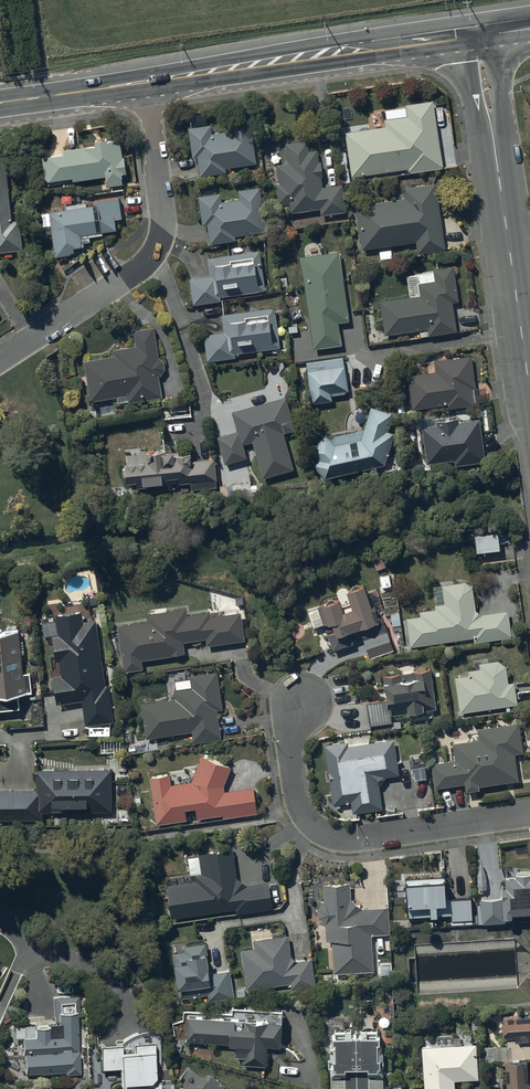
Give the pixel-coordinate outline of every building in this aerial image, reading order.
[(384,125),(344,132),(351,176),(409,167),(410,173),(443,168),(432,99),(405,103),(407,115),(383,118),(384,125)] [(212,123),(188,126),(191,156),(196,155),(199,175),(225,171),(225,166),(256,162),(250,120),(227,123),(228,129),(213,131),(212,123)] [(64,155),(41,158),(45,183),(72,179),(72,181),(105,176),(107,185),(123,183),(121,172),(127,172),(124,155),(123,155),(120,138),(95,142),(95,146),(63,151),(64,155)] [(307,139),(285,142),(288,161),(276,163),(279,181),(275,182),(278,206),(288,204),(289,211),(320,207),(321,214),(346,210),(342,183),(323,186),(321,175),(323,175),(320,160),(319,160),(317,148),(309,150),(307,139)] [(0,146),(0,251),(23,248),(19,218),(11,218),(2,146),(0,146)] [(404,196),(356,203),(362,248),(415,241),(416,252),(445,249),(436,182),(403,186),(404,196)] [(220,191),(197,194),(202,224),(206,223),(209,243),(235,239),(235,235),(266,230),(260,185),(237,189),(239,197),(222,200),(220,191)] [(119,196),(96,199),(101,230),(116,228),(114,218),(122,217),(119,196)] [(99,239),(93,203),(87,204),(87,201),(66,204),(66,207),(48,210),(55,255),(70,253),(70,251),(74,250),(74,246),(83,245),(83,242),(99,239)] [(209,274),(189,277),(193,303),(221,298),(220,295),(264,288),(258,249),(207,257),(209,274)] [(339,250),(299,255),(313,348),(341,344),(338,322),(349,320),(339,250)] [(409,295),(379,299),(384,333),(427,327),(427,334),(456,330),(452,302),(458,301),(454,266),(406,273),(409,295)] [(235,356),(235,352),(280,347),(276,306),(221,312),(223,331),(204,333),(207,359),(235,356)] [(114,355),(83,359),(90,400),(116,395),(118,402),(127,400),(127,401),(162,395),(159,375),(161,374),(161,372),(165,367),(163,359),(159,357),(154,325),(133,328),(135,344),(113,347),(114,355)] [(435,370),(407,374),(412,408),(446,404),(447,407),(473,403),(471,387),(476,386),(471,354),(434,359),(435,370)] [(344,356),(305,360),(311,401),(331,399),(330,392),(348,389),(344,356)] [(243,443),(251,440),(262,477),(295,468),(284,432),(296,428),(285,394),(231,410),(237,430),(217,436),(224,462),(247,456),(243,443)] [(313,462),(325,476),(385,463),(394,432),(387,430),(392,411),(371,405),(364,426),(329,435),(327,433),(310,447),(318,457),(313,462)] [(437,424),(422,425),(426,462),(454,459),(455,463),(485,459),(480,417),(459,420),(458,417),(437,420),(437,424)] [(136,480),(137,486),(168,484),(167,475),(178,474),(178,482),(190,481),(191,488),(217,486),(215,457),(192,459),(191,450),(174,451),(174,447),(128,451),(128,460),(125,460),(126,480),(136,480)] [(499,530),(474,533),(476,551),(501,548),(499,530)] [(473,636),(474,642),(512,636),(508,609),(482,612),(476,609),(473,588),(465,580),(434,585),(436,602),(435,603),(435,607),(419,609),(420,614),(406,616),(410,645),(473,636)] [(372,603),(364,582),(346,588),(352,605),(343,608),(339,596),(321,603),(328,624),(331,622),(334,630),(327,632),(333,649),(354,641),(350,629),(360,626),(370,656),(394,648),(383,614),(379,615),(375,602),(372,603)] [(55,703),(81,700),(84,725),(113,721),(108,682),(104,683),(96,615),(90,615),(88,600),(48,606),(48,610),(41,611),(45,639),(52,638),(55,659),(58,659),(60,673),(52,674),(55,703)] [(148,621),(117,624),(123,671),(143,668),(142,659),(184,654),(183,641),(205,638),(206,645),(244,640),(240,611),(211,615),(211,611),(188,614),(187,607),(147,612),(148,621)] [(19,708),(18,692),(32,691),(30,671),(24,671),(20,627),(0,629),(0,709),(19,708)] [(469,673),(454,675),(459,712),(517,703),(513,680),(508,681),(506,665),(499,660),(479,661),(479,668),(468,669),(469,673)] [(437,707),(431,668),(383,675),(386,697),(366,700),(371,731),(393,728),(391,713),(424,708),(424,709),(437,707)] [(175,697),(140,702),(145,738),(191,731),(193,742),(221,738),(217,709),(222,709),(217,670),(190,674),(192,686),(174,688),(175,697)] [(519,721),(479,727),(480,739),(454,742),(456,760),(431,763),(434,787),(465,783),(465,789),(480,787),(479,784),(518,779),(515,752),(522,751),(519,721)] [(348,741),(323,744),(332,803),(350,800),(352,812),(382,807),(379,785),(385,776),(399,774),(397,762),(401,761),(399,742),(395,740),(394,737),(349,743),(348,741)] [(170,772),(148,775),(156,823),(187,818),(185,806),(195,805),(197,817),(222,814),(222,817),(256,812),(252,785),(225,789),(224,784),(231,766),(202,754),(192,780),(171,783),(170,772)] [(36,768),(36,788),(0,788),(0,818),(43,818),(43,810),(112,810),(112,768),(36,768)] [(165,876),(166,883),(171,917),(235,907),(236,914),(272,908),(268,881),(247,884),(246,884),(246,883),(245,883),(245,882),(244,882),(244,881),(243,881),(243,880),(242,880),(242,879),(241,879),(240,878),(239,878),(238,878),(238,877),(237,877),(232,848),(198,853),(199,854),(188,855),(191,872),(165,876)] [(480,897),(482,922),(506,921),(506,916),(529,914),(529,869),(516,870),(516,873),(505,874),(506,883),(502,884),(502,896),(480,897)] [(443,879),(406,881),(408,918),(428,917),(428,918),(441,917),(441,914),(450,914),(450,924),(472,922),(471,901),(444,902),(443,879)] [(332,939),(333,972),(373,971),(372,933),(389,933),(389,906),(362,906),(362,905),(361,905),(361,904),(360,904),(360,903),(359,903),(359,902),(358,902),(358,901),(357,901),(356,900),(355,900),(355,899),(354,899),(353,899),(353,898),(352,898),(351,898),(351,897),(350,881),(323,882),(323,900),(322,901),(321,901),(321,902),(320,903),(319,904),(319,905),(318,905),(318,906),(318,907),(317,908),(317,909),(317,910),(317,911),(317,912),(317,913),(318,914),(318,915),(318,916),(319,917),(320,918),(320,919),(321,919),(321,920),(322,920),(322,921),(323,921),(324,922),(325,922),(326,939),(332,939)] [(254,946),(240,948),(246,989),(288,983),(289,990),(315,986),(311,958),(298,959),(292,956),(288,934),(253,940),(254,946)] [(234,998),(231,970),(210,972),(206,941),(183,945),(183,950),(173,951),(178,986),(177,986),(178,997),(207,993),(208,1001),(234,998)] [(390,961),(379,962),(381,976),(392,974),(390,961)] [(67,1076),(81,1075),(78,1019),(80,1019),(79,996),(53,998),(55,1026),(35,1027),(36,1038),(24,1038),(26,1075),(67,1073),(67,1076)] [(502,1019),(502,1030),(505,1030),(505,1034),(507,1034),(507,1045),(483,1046),(484,1059),(500,1059),(500,1077),(508,1076),(508,1088),(529,1088),(529,1077),(527,1078),(527,1057),(529,1057),(529,1012),(504,1013),(504,1019),(502,1019)] [(281,1020),(188,1014),(187,1041),(214,1042),(214,1051),(218,1051),(218,1047),(236,1048),(236,1054),(243,1054),(243,1063),(266,1064),(266,1059),(270,1059),(276,1053),(277,1045),(279,1045),(281,1020)] [(335,1034),(332,1034),(332,1041),(335,1041),(335,1045),(330,1045),(330,1058),(328,1058),(328,1065),(331,1065),(331,1073),(339,1073),(339,1076),(345,1076),(345,1088),(369,1088),(369,1076),(385,1076),(385,1071),(390,1071),(390,1054),(385,1054),(385,1040),(383,1040),(383,1025),(358,1025),(358,1034),(351,1034),(351,1029),(345,1029),(345,1030),(335,1030),(335,1034)] [(422,1045),(424,1088),(455,1088),(454,1079),(478,1078),(476,1042),(422,1045)] [(162,1081),(158,1082),(156,1043),(135,1045),(136,1054),(124,1054),(123,1046),(102,1047),(104,1071),(121,1070),(122,1088),(163,1088),(162,1081)] [(211,1074),(200,1088),(232,1088),(211,1074)]
